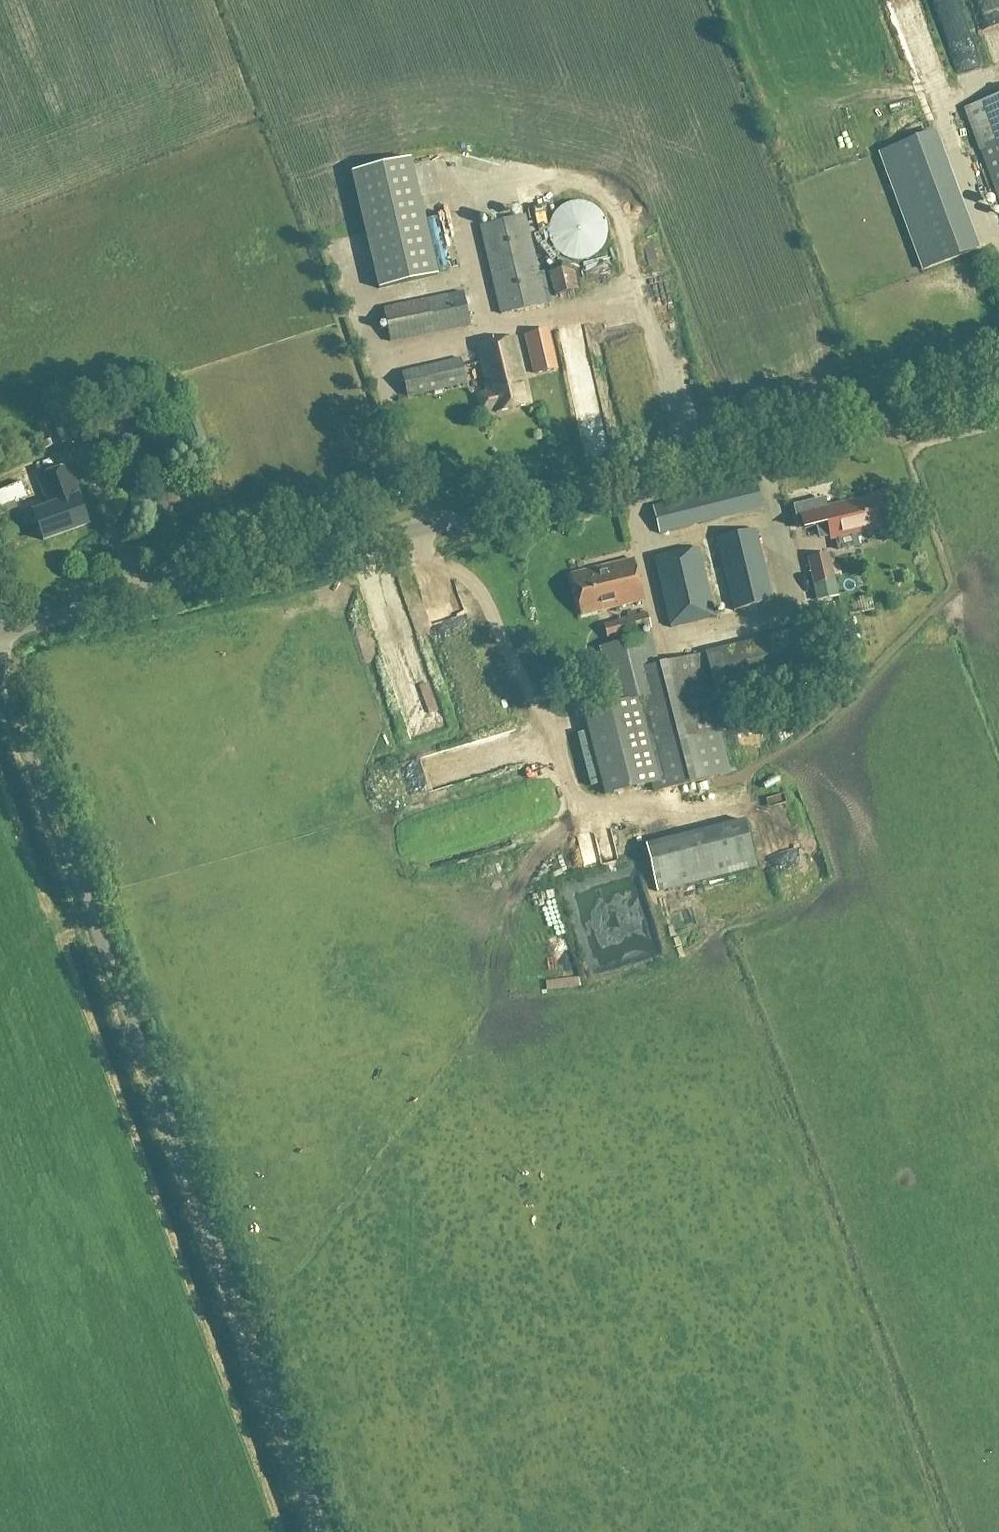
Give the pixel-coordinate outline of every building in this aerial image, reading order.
[(966,109),(998,202),(998,97),(966,109)] [(379,290),(437,276),(410,159),(352,173),(379,290)] [(555,213),(552,216),(551,220),(549,223),(549,227),(548,230),(548,232),(548,235),(549,237),(549,239),(550,242),(552,245),(554,249),(556,252),(560,254),(563,257),(567,259),(570,260),(573,261),(576,261),(579,261),(581,261),(584,260),(586,260),(589,259),(592,257),(595,255),(598,253),(601,250),(604,246),(605,243),(607,239),(607,236),(608,233),(608,230),(608,228),(607,226),(607,223),(606,220),(604,217),(602,214),(600,211),(597,208),(593,206),(589,204),(586,203),(583,202),(580,202),(577,202),(572,202),(570,203),(567,204),(564,205),(561,207),(558,210),(555,213)] [(525,217),(481,227),(501,315),(545,305),(525,217)] [(613,260),(588,265),(590,274),(614,270),(613,260)] [(574,263),(560,266),(565,286),(579,282),(574,263)] [(463,293),(383,309),(390,343),(469,327),(463,293)] [(544,331),(527,335),(537,375),(554,371),(544,331)] [(494,414),(529,406),(514,339),(477,347),(487,393),(476,396),(480,413),(493,411),(494,414)] [(461,359),(401,373),(406,398),(467,384),(461,359)] [(93,409),(65,420),(76,447),(103,436),(107,444),(181,414),(168,384),(95,413),(93,409)] [(50,440),(40,444),(43,450),(52,446),(50,440)] [(33,513),(43,541),(88,525),(79,498),(81,498),(70,466),(37,477),(47,508),(33,513)] [(652,507),(659,534),(762,508),(756,481),(652,507)] [(823,499),(794,506),(799,525),(803,524),(804,530),(817,527),(819,533),(829,531),(831,537),(831,539),(884,526),(877,496),(825,509),(823,499)] [(715,540),(733,612),(773,602),(755,530),(715,540)] [(714,618),(697,549),(653,559),(670,628),(714,618)] [(807,559),(813,586),(835,581),(829,554),(807,559)] [(581,616),(643,601),(633,559),(571,575),(581,616)] [(607,640),(623,637),(651,630),(647,613),(603,623),(607,640)] [(714,692),(807,669),(825,665),(816,626),(705,654),(714,692)] [(604,797),(653,785),(654,792),(729,774),(720,734),(700,655),(658,666),(651,636),(625,642),(598,648),(612,704),(582,711),(604,797)]
